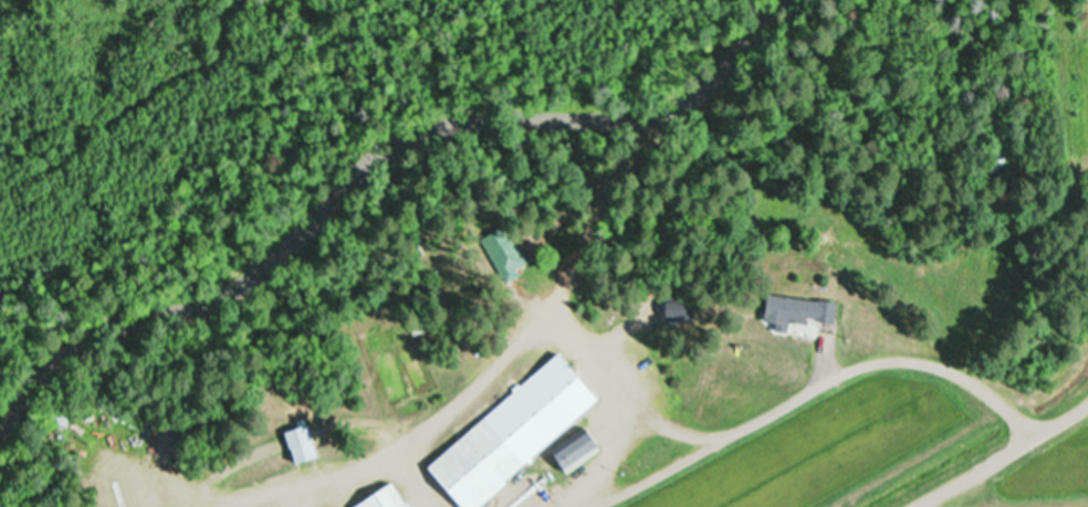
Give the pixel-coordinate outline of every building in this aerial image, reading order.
[(502,281),(527,266),(504,226),(479,241),(502,281)] [(763,323),(774,324),(773,332),(786,333),(787,321),(833,325),(835,302),(765,296),(763,323)] [(457,506),(476,506),(598,403),(557,355),(424,468),(457,506)] [(283,433),(291,466),(316,459),(307,426),(283,433)] [(597,451),(584,433),(551,457),(565,475),(597,451)] [(395,483),(351,506),(408,506),(395,483)]
